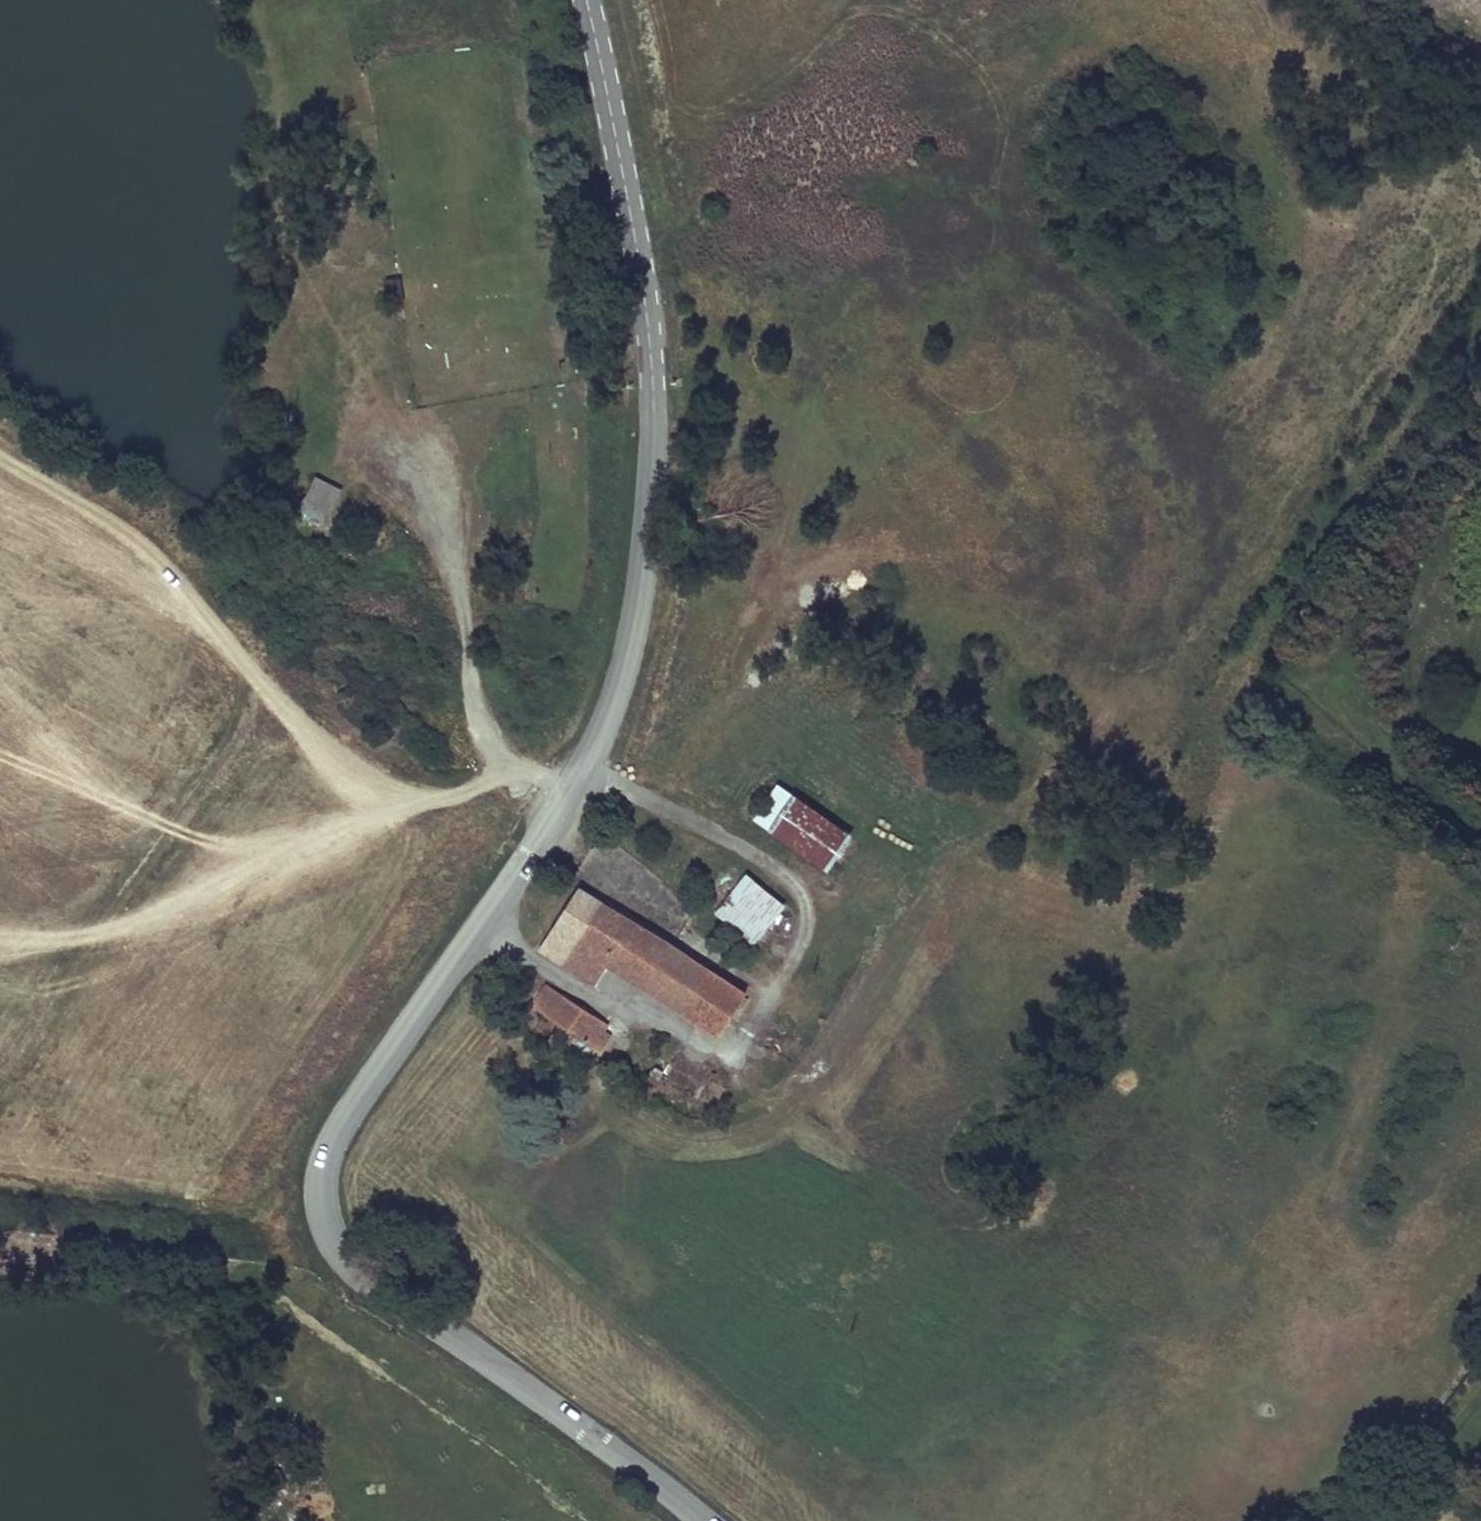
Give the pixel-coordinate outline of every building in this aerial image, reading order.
[(298,512),(324,525),(342,488),(316,475),(298,512)] [(849,833),(794,796),(773,830),(827,866),(849,833)] [(742,872),(715,915),(760,943),(787,900),(742,872)] [(633,979),(686,1011),(713,975),(578,890),(542,948),(596,982),(609,963),(633,979)] [(621,998),(633,979),(609,963),(596,982),(621,998)] [(713,975),(686,1011),(721,1034),(745,995),(713,975)] [(608,1025),(548,986),(534,1007),(564,1027),(552,1044),(580,1062),(592,1044),(602,1051),(611,1036),(604,1031),(608,1025)]
